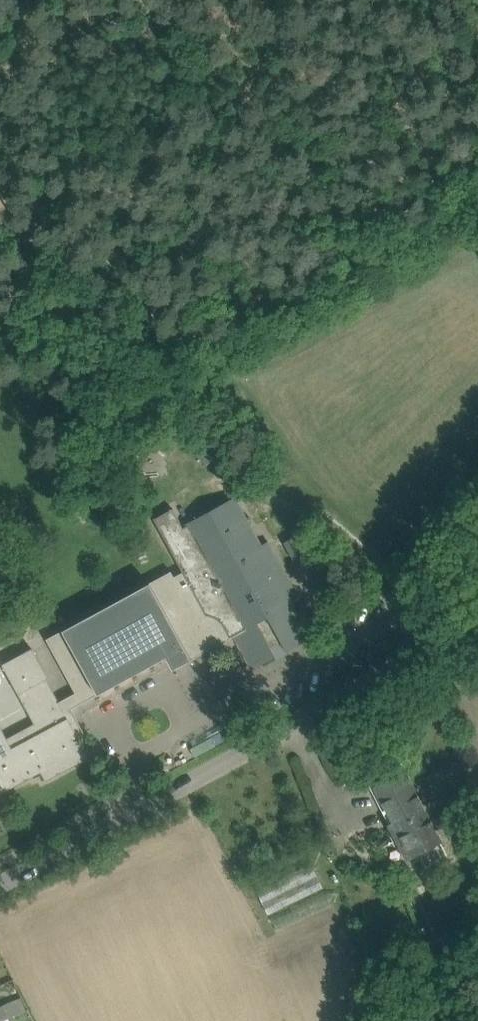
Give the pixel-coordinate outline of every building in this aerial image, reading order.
[(195,421),(181,433),(207,464),(221,452),(195,421)] [(156,517),(155,518),(184,572),(174,578),(171,572),(46,639),(76,692),(66,698),(72,709),(74,708),(166,657),(173,669),(189,661),(234,635),(253,669),(312,637),(271,561),(278,557),(269,541),(262,545),(236,496),(187,523),(188,525),(184,527),(174,508),(156,518),(156,517)] [(66,698),(57,702),(45,678),(47,677),(32,649),(4,664),(37,724),(8,739),(0,724),(0,792),(0,793),(2,793),(1,791),(27,777),(28,778),(29,778),(29,777),(42,769),(47,779),(49,779),(48,778),(60,771),(60,772),(62,772),(61,770),(87,756),(88,757),(89,757),(80,741),(87,737),(72,709),(66,698)] [(377,787),(413,857),(441,843),(406,772),(377,787)] [(269,910),(323,885),(314,864),(260,889),(269,910)] [(453,919),(435,928),(444,946),(461,938),(453,919)] [(10,1018),(4,1004),(0,1006),(0,1020),(2,1020),(10,1018)]
